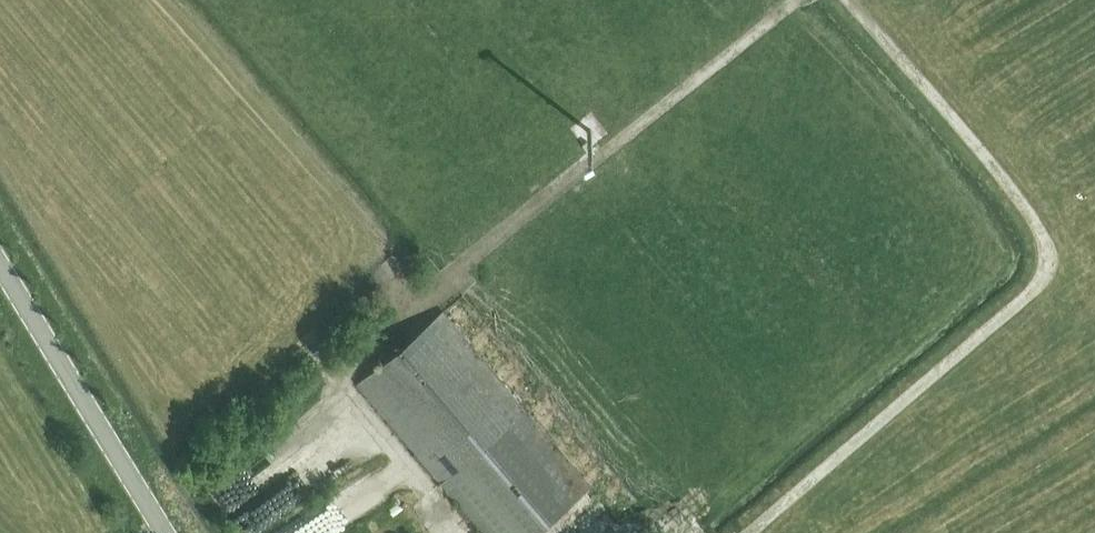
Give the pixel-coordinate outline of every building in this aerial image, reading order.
[(358,383),(484,532),(534,532),(590,486),(443,311),(358,383)]
